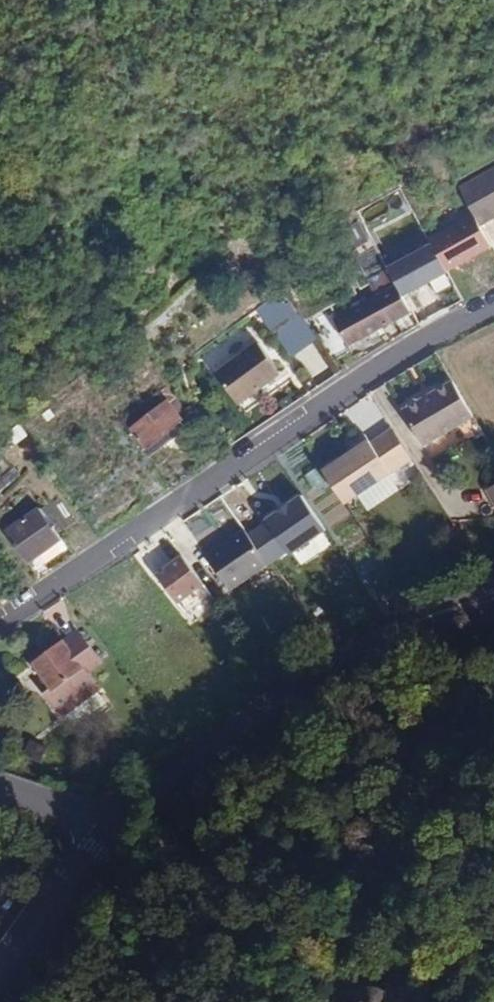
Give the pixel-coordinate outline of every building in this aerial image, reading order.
[(480,225),(493,217),(493,167),(459,187),(473,212),(480,225)] [(428,237),(432,243),(447,270),(491,245),(480,225),(473,212),(428,237)] [(371,240),(358,219),(338,230),(351,251),(371,240)] [(432,243),(388,267),(398,285),(403,294),(430,279),(445,271),(447,270),(432,243)] [(369,278),(378,295),(398,285),(388,267),(369,278)] [(453,285),(445,271),(430,279),(438,292),(453,285)] [(349,344),(412,310),(403,294),(398,285),(378,295),(335,319),(349,344)] [(224,385),(267,353),(258,341),(215,373),(224,385)] [(238,404),(281,373),(267,353),(224,385),(238,404)] [(473,416),(453,381),(421,399),(415,398),(408,403),(407,408),(403,410),(424,444),(473,416)] [(189,414),(176,396),(168,401),(182,420),(189,414)] [(131,416),(125,422),(148,457),(171,439),(166,434),(182,420),(168,401),(136,421),(131,416)] [(166,434),(171,439),(188,426),(182,420),(166,434)] [(393,429),(383,436),(401,464),(412,457),(393,429)] [(401,464),(383,436),(371,443),(364,434),(351,444),(355,450),(322,472),(343,504),(401,464)] [(486,489),(493,503),(493,485),(486,489)] [(303,494),(267,519),(291,553),(327,528),(303,494)] [(44,510),(55,527),(73,514),(61,500),(44,510)] [(42,506),(6,531),(28,561),(63,537),(55,527),(44,510),(42,506)] [(268,564),(244,529),(206,555),(230,590),(268,564)] [(182,553),(157,573),(187,611),(212,592),(182,553)] [(79,630),(33,663),(51,687),(46,691),(62,714),(99,687),(88,672),(101,662),(79,630)] [(391,987),(361,982),(357,1001),(388,1001),(391,987)]
